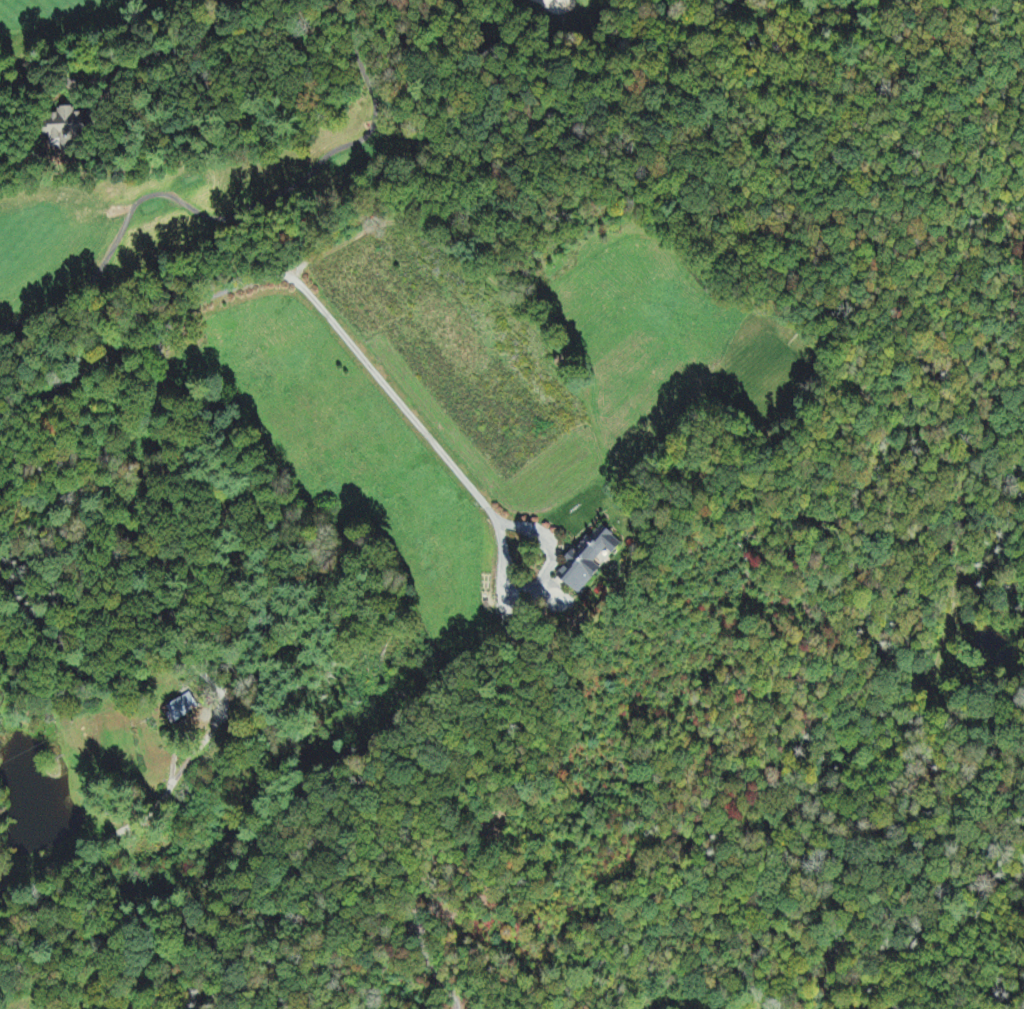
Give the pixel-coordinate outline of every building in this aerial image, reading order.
[(52,152),(75,151),(75,138),(88,137),(88,126),(89,126),(88,113),(76,113),(76,107),(59,108),(60,116),(51,116),(52,152)] [(582,598),(604,572),(596,565),(609,551),(616,557),(626,546),(603,525),(569,565),(570,566),(559,578),(582,598)] [(167,708),(175,724),(199,710),(191,695),(167,708)]
